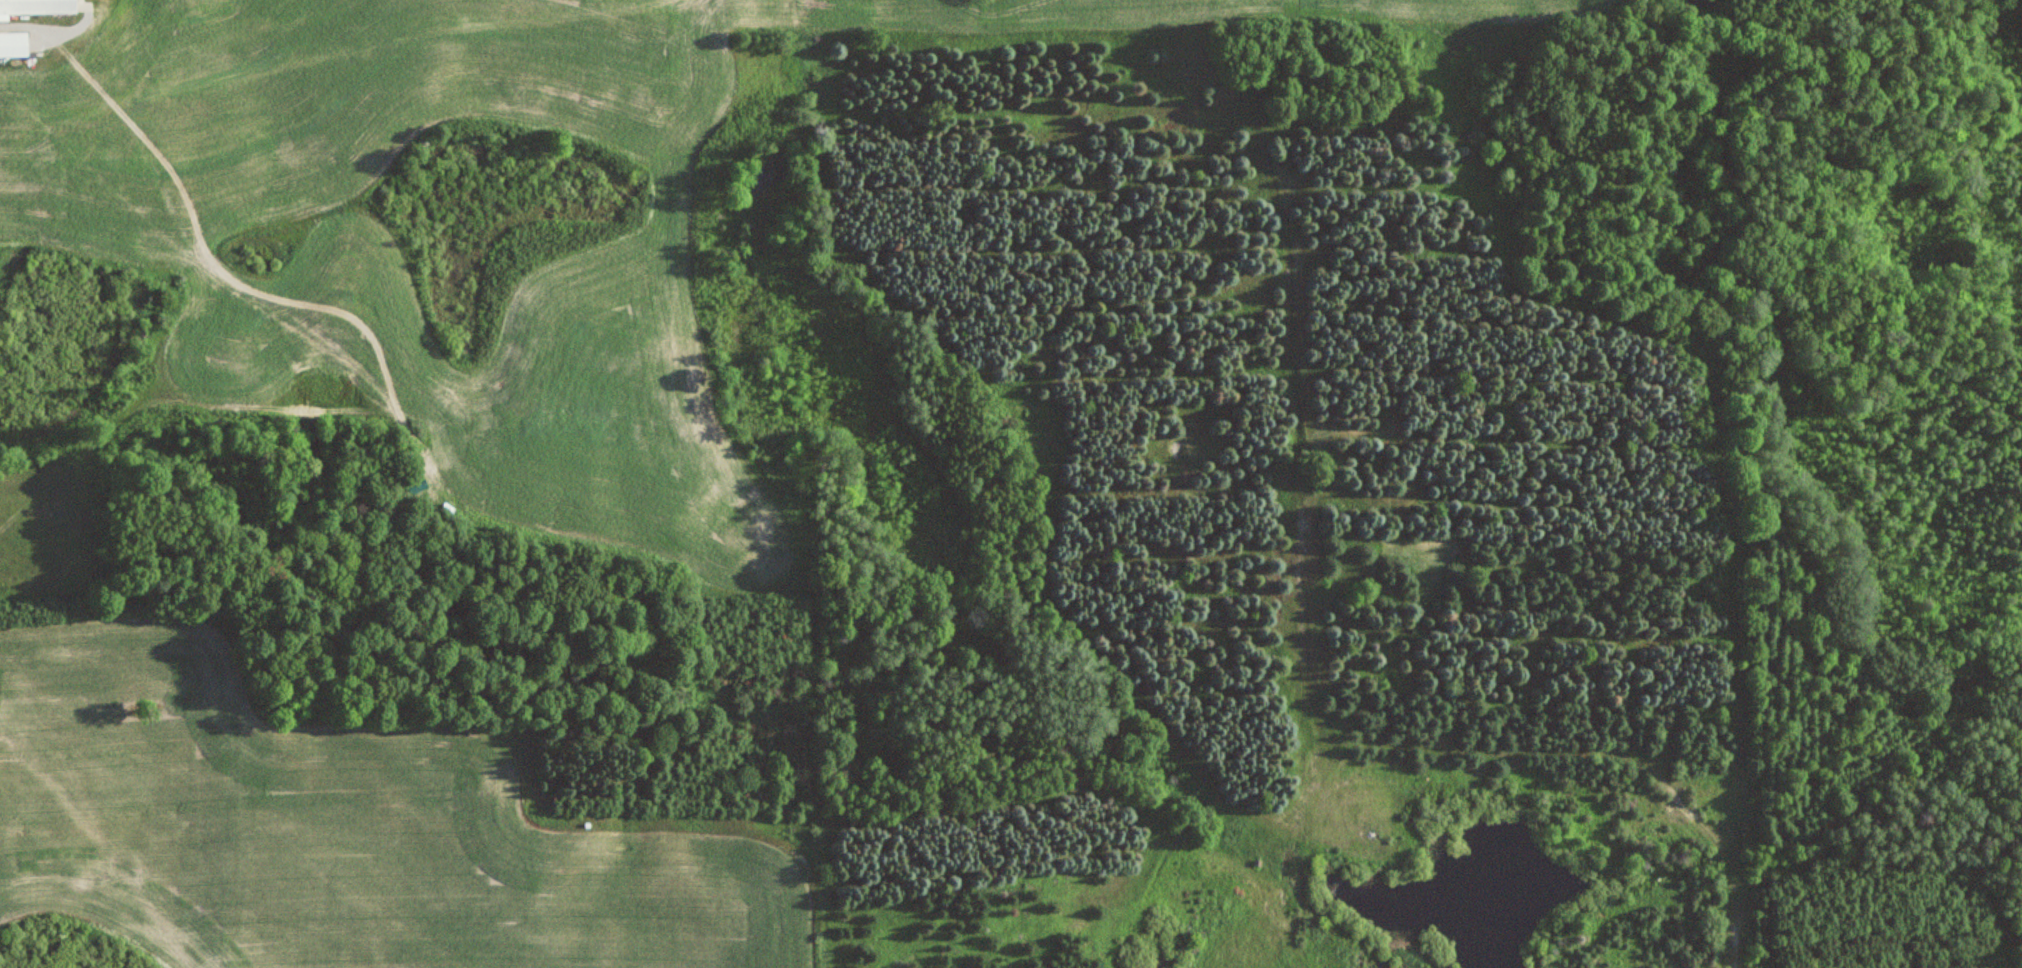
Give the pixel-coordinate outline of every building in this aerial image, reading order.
[(79,11),(79,0),(0,0),(0,14),(79,11)] [(30,56),(30,30),(0,30),(0,56),(30,56)]
